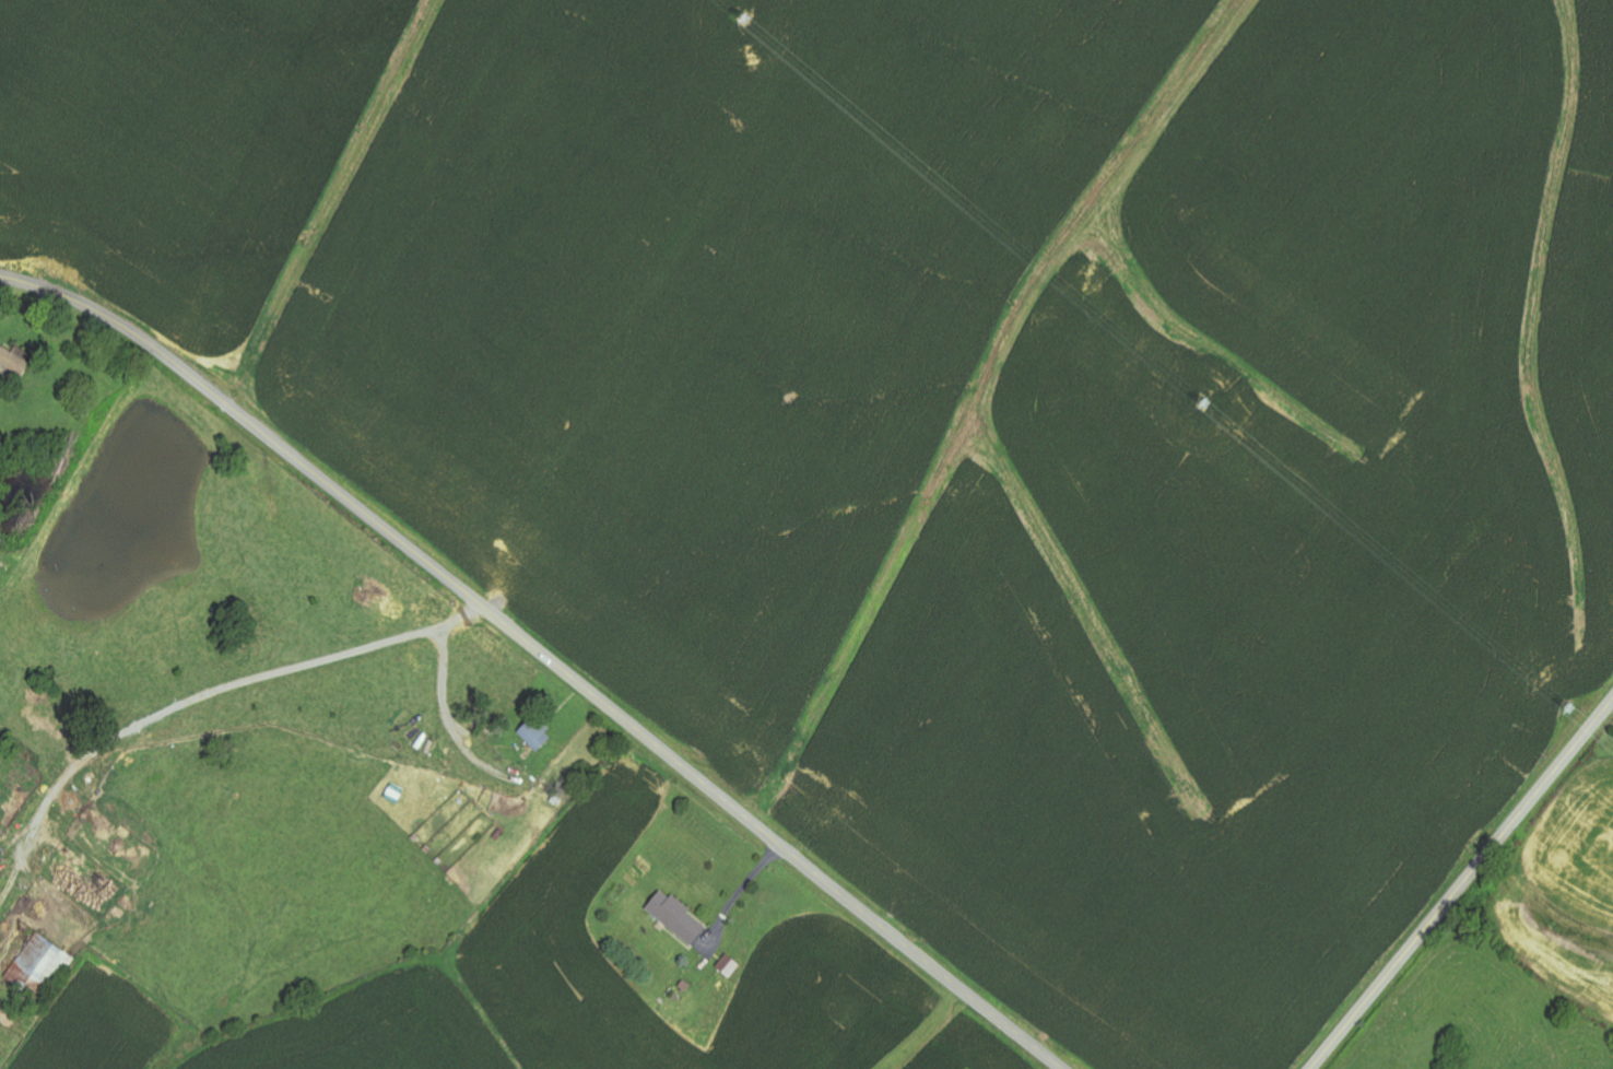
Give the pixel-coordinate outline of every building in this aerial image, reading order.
[(19,375),(24,367),(27,369),(34,357),(19,347),(15,354),(5,348),(0,356),(0,364),(19,375)] [(520,733),(540,752),(555,736),(535,717),(520,733)] [(693,947),(710,927),(665,889),(648,909),(693,947)] [(74,957),(41,932),(7,976),(31,994),(37,986),(47,993),(74,957)] [(719,968),(732,979),(743,965),(729,955),(719,968)]
